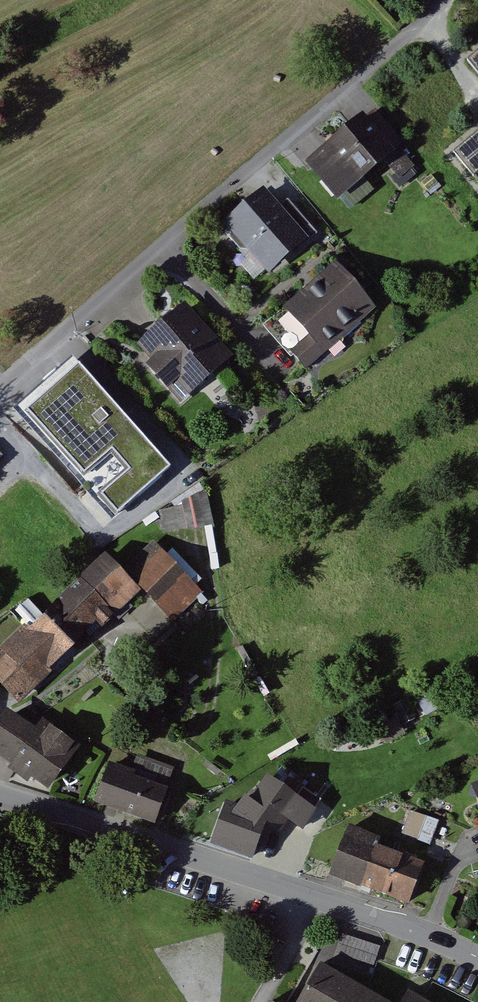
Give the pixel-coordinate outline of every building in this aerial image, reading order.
[(477,72),(477,42),(463,55),(477,72)] [(370,116),(313,164),(345,201),(402,153),(370,116)] [(450,145),(470,169),(477,162),(477,122),(450,145)] [(231,226),(273,276),(314,241),(272,191),(231,226)] [(340,262),(265,326),(306,374),(381,311),(340,262)] [(191,307),(144,346),(190,400),(236,361),(191,307)] [(131,513),(186,464),(93,362),(39,410),(131,513)] [(208,490),(160,502),(168,534),(216,522),(208,490)] [(125,573),(142,590),(171,620),(202,589),(156,543),(125,573)] [(13,658),(0,671),(0,676),(26,703),(42,688),(142,590),(125,573),(109,556),(9,653),(13,658)] [(0,737),(0,749),(55,791),(85,751),(56,729),(49,737),(18,713),(0,737)] [(111,764),(98,805),(162,825),(174,784),(111,764)] [(301,800),(274,780),(247,815),(228,806),(210,844),(255,866),(274,836),(301,800)] [(410,809),(405,834),(434,840),(439,815),(410,809)] [(348,828),(331,874),(409,902),(422,865),(375,847),(378,839),(348,828)] [(325,962),(302,1001),(394,1001),(325,962)] [(425,982),(413,1001),(459,1001),(425,982)]
